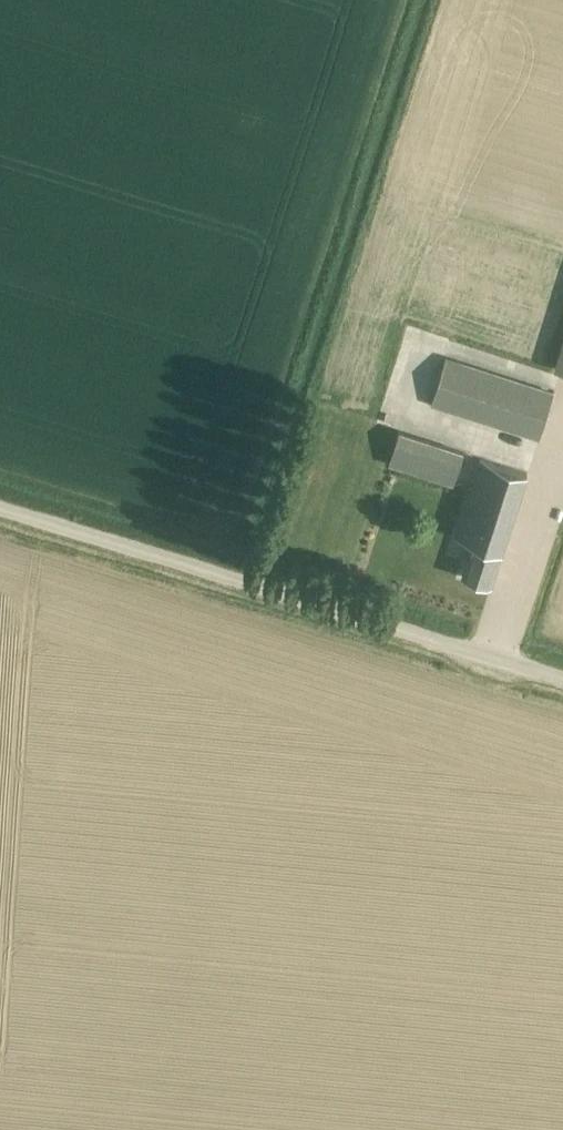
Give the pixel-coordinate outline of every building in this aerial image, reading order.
[(554,369),(562,372),(562,342),(554,369)] [(553,392),(447,356),(432,401),(538,438),(553,392)] [(389,464),(455,484),(465,453),(400,432),(389,464)] [(480,460),(463,515),(456,536),(474,542),(463,576),(492,585),(499,564),(526,475),(480,460)]
